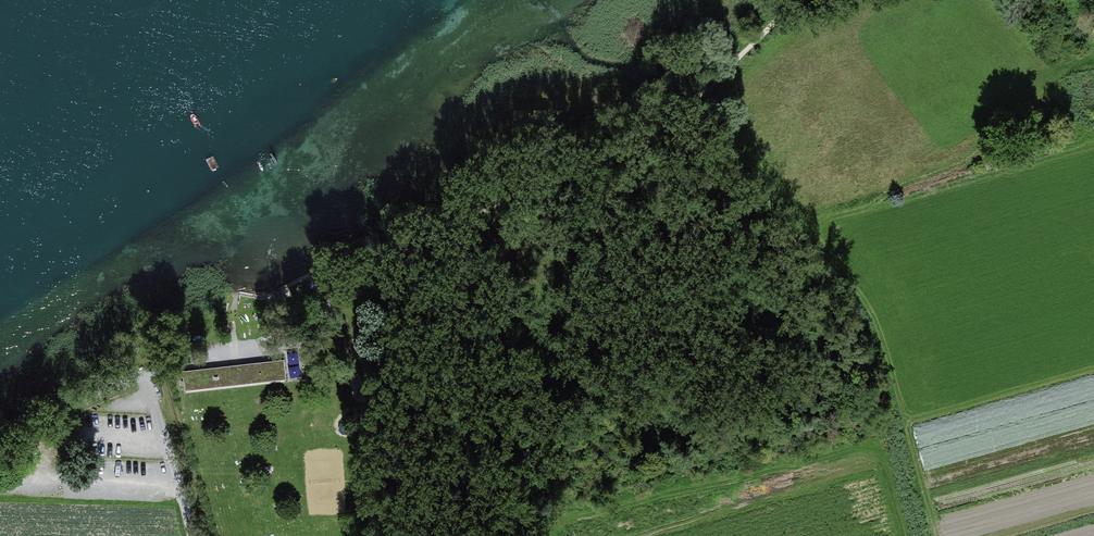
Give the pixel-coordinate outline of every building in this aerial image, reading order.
[(254,364),(182,371),(185,393),(288,383),(285,360),(254,364)]
